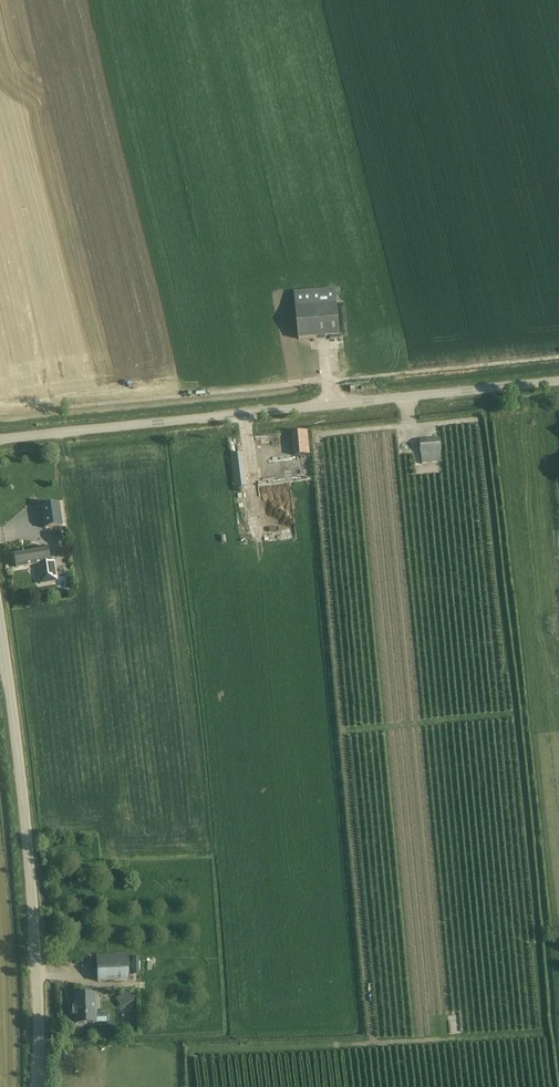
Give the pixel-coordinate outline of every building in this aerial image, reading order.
[(293,292),(298,339),(339,335),(335,288),(293,292)] [(312,455),(312,431),(296,431),(297,456),(312,455)] [(420,440),(422,463),(441,462),(439,438),(420,440)] [(237,488),(247,486),(242,453),(233,454),(237,488)] [(41,506),(44,529),(63,526),(60,503),(41,506)] [(16,567),(37,563),(40,583),(58,581),(54,560),(50,561),(48,548),(14,553),(16,567)] [(128,954),(97,955),(98,982),(129,980),(128,954)] [(122,1008),(135,1000),(128,990),(116,998),(122,1008)] [(75,1007),(72,1007),(72,1015),(75,1015),(76,1024),(109,1023),(109,1013),(95,1014),(95,994),(75,995),(75,1007)]
